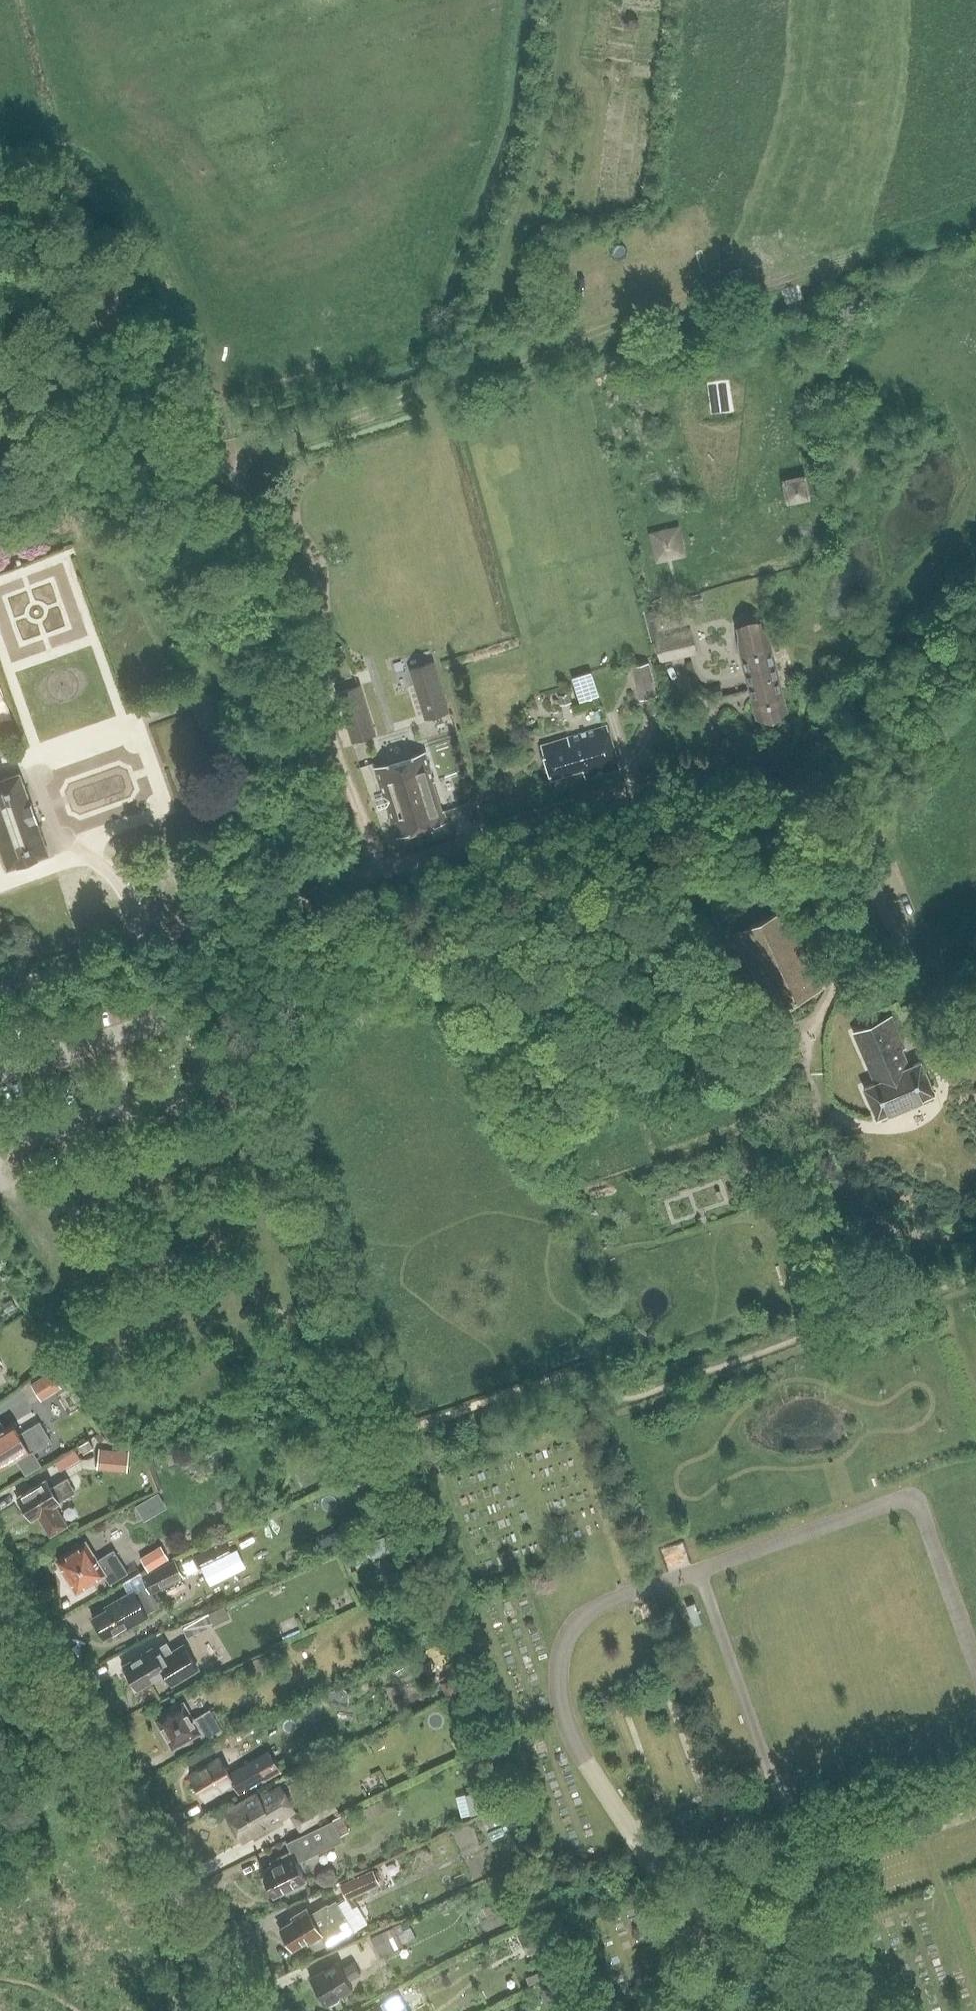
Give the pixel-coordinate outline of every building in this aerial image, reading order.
[(806,470),(782,474),(786,499),(810,495),(806,470)] [(682,523),(652,527),(656,556),(686,552),(682,523)] [(644,613),(650,641),(653,640),(659,663),(697,653),(691,629),(659,636),(653,611),(644,613)] [(741,654),(757,719),(785,712),(769,647),(766,648),(760,623),(738,628),(745,653),(741,654)] [(656,695),(649,662),(631,666),(639,699),(656,695)] [(435,663),(412,670),(427,719),(450,711),(435,663)] [(361,685),(338,693),(353,741),(376,734),(361,685)] [(709,687),(712,697),(722,695),(720,685),(709,687)] [(560,704),(571,702),(569,693),(558,695),(560,704)] [(586,778),(619,768),(607,726),(541,745),(551,778),(583,769),(586,778)] [(434,780),(426,753),(376,768),(396,836),(446,821),(443,810),(441,811),(432,781),(434,780)] [(48,854),(20,774),(0,781),(0,848),(7,869),(48,854)] [(771,1012),(822,988),(785,910),(734,934),(771,1012)] [(876,1117),(934,1093),(922,1061),(909,1066),(901,1049),(905,1048),(892,1017),(854,1034),(875,1083),(864,1087),(876,1117)] [(41,1400),(61,1387),(51,1370),(30,1383),(41,1400)] [(0,1469),(17,1458),(19,1462),(26,1474),(39,1466),(32,1454),(51,1442),(39,1422),(18,1434),(11,1423),(3,1428),(0,1422),(0,1468),(0,1469)] [(83,1452),(93,1446),(89,1439),(79,1445),(83,1452)] [(100,1449),(98,1468),(112,1469),(113,1456),(114,1450),(106,1450),(100,1449)] [(173,1455),(166,1458),(168,1466),(176,1463),(173,1455)] [(361,1462),(350,1467),(352,1473),(364,1468),(361,1462)] [(59,1501),(75,1491),(88,1484),(80,1471),(51,1488),(46,1480),(18,1496),(31,1518),(38,1515),(50,1535),(67,1525),(54,1505),(59,1502),(59,1501)] [(413,1542),(407,1527),(366,1543),(372,1558),(413,1542)] [(110,1584),(128,1573),(114,1550),(98,1559),(93,1552),(92,1553),(85,1543),(58,1560),(59,1563),(59,1566),(63,1572),(66,1573),(70,1580),(70,1583),(72,1587),(75,1588),(76,1591),(92,1581),(93,1583),(105,1575),(110,1584)] [(141,1556),(149,1570),(168,1559),(160,1545),(141,1556)] [(107,1609),(92,1617),(103,1637),(118,1629),(119,1632),(148,1618),(146,1614),(159,1606),(152,1592),(183,1576),(175,1560),(142,1577),(145,1582),(147,1586),(134,1593),(133,1591),(128,1593),(105,1606),(107,1609)] [(187,1637),(213,1626),(206,1610),(180,1621),(187,1637)] [(183,1643),(171,1650),(166,1642),(153,1650),(152,1649),(124,1667),(138,1689),(163,1674),(171,1687),(200,1670),(183,1643)] [(270,1652),(251,1661),(255,1671),(275,1662),(270,1652)] [(204,1741),(222,1731),(210,1710),(192,1720),(183,1704),(156,1719),(172,1747),(199,1732),(204,1741)] [(240,1793),(262,1780),(263,1783),(281,1772),(269,1752),(230,1775),(221,1759),(192,1776),(194,1779),(194,1782),(197,1788),(199,1789),(203,1795),(218,1786),(220,1789),(233,1781),(240,1793)] [(256,1839),(286,1821),(283,1817),(296,1810),(279,1783),(258,1796),(255,1792),(224,1811),(242,1840),(253,1834),(256,1839)] [(482,1788),(466,1792),(471,1813),(487,1808),(482,1788)] [(337,1810),(336,1807),(327,1792),(288,1815),(299,1833),(337,1810)] [(491,1826),(507,1819),(502,1809),(486,1816),(491,1826)] [(332,1821),(320,1827),(286,1843),(291,1852),(276,1859),(277,1863),(260,1871),(273,1896),(305,1881),(296,1863),(329,1847),(342,1841),(332,1821)] [(379,1884),(372,1869),(340,1884),(346,1899),(379,1884)] [(336,1900),(327,1905),(310,1915),(306,1909),(292,1917),(294,1920),(280,1928),(293,1949),(306,1941),(308,1944),(320,1937),(327,1949),(355,1932),(336,1900)] [(403,1930),(400,1924),(371,1938),(380,1957),(404,1946),(402,1942),(414,1936),(410,1926),(403,1930)] [(539,1924),(528,1929),(538,1949),(549,1944),(539,1924)] [(348,1981),(360,1974),(354,1962),(342,1970),(337,1962),(310,1979),(326,2004),(353,1988),(348,1981)] [(399,1994),(382,2004),(385,2010),(384,2010),(409,2010),(399,1994)]
